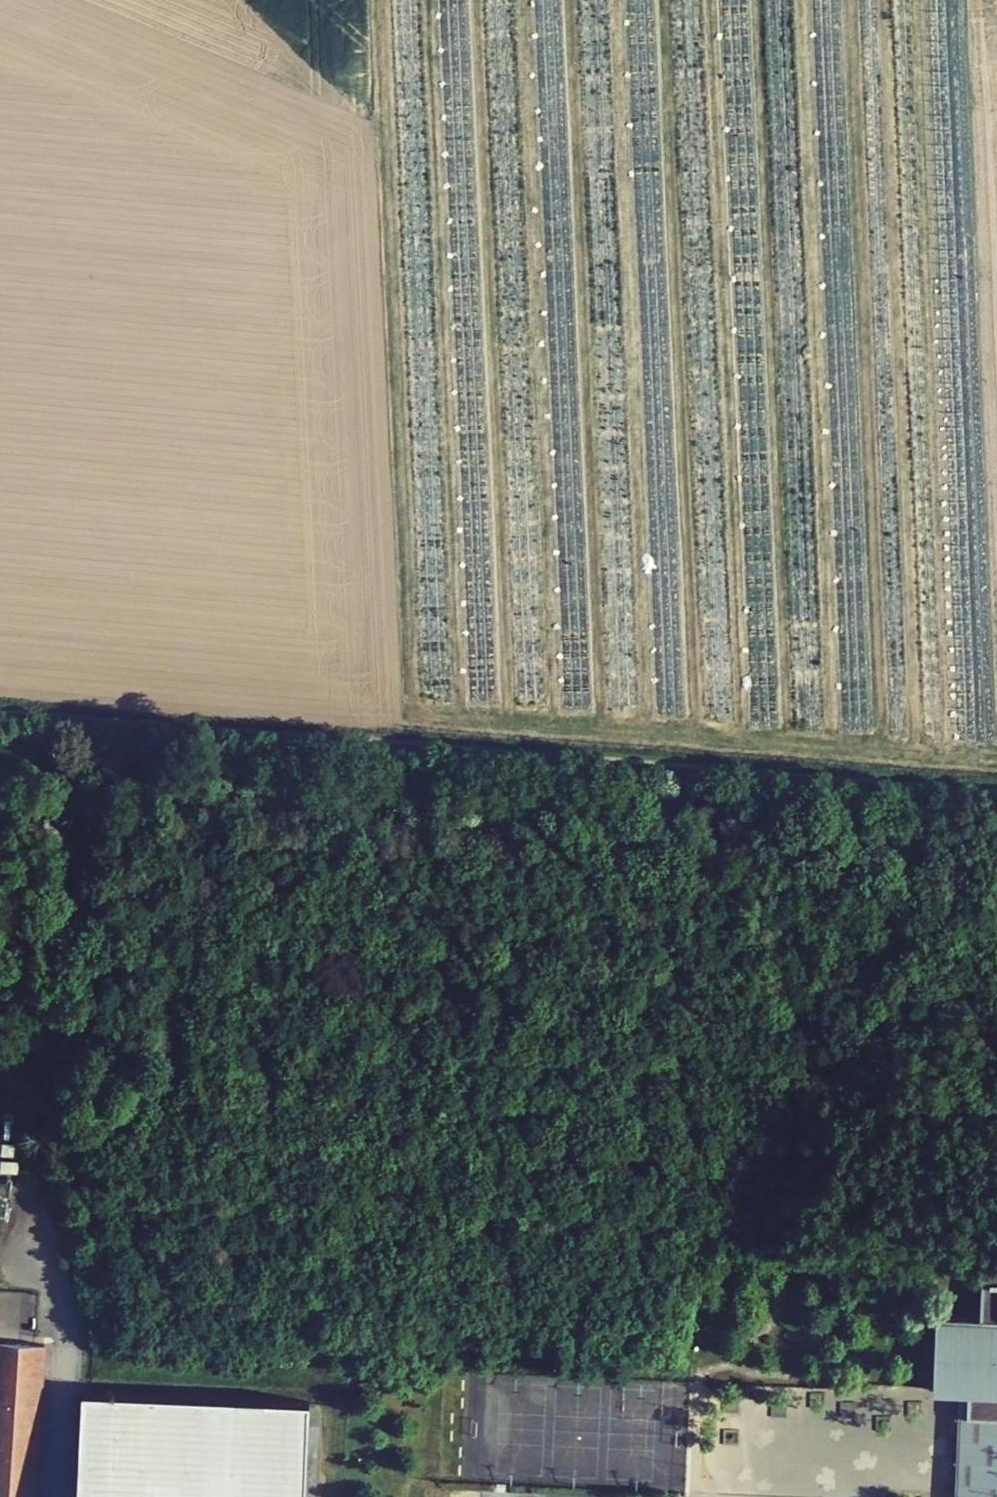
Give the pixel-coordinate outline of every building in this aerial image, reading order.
[(996,1265),(995,1314),(953,1312),(951,1312),(949,1385),(975,1386),(984,1387),(983,1412),(996,1412),(996,1265)] [(0,1326),(0,1479),(6,1479),(33,1481),(46,1329),(0,1326)] [(975,1386),(972,1496),(996,1496),(996,1412),(983,1412),(984,1387),(975,1386)] [(310,1401),(84,1392),(80,1496),(306,1496),(310,1401)]
